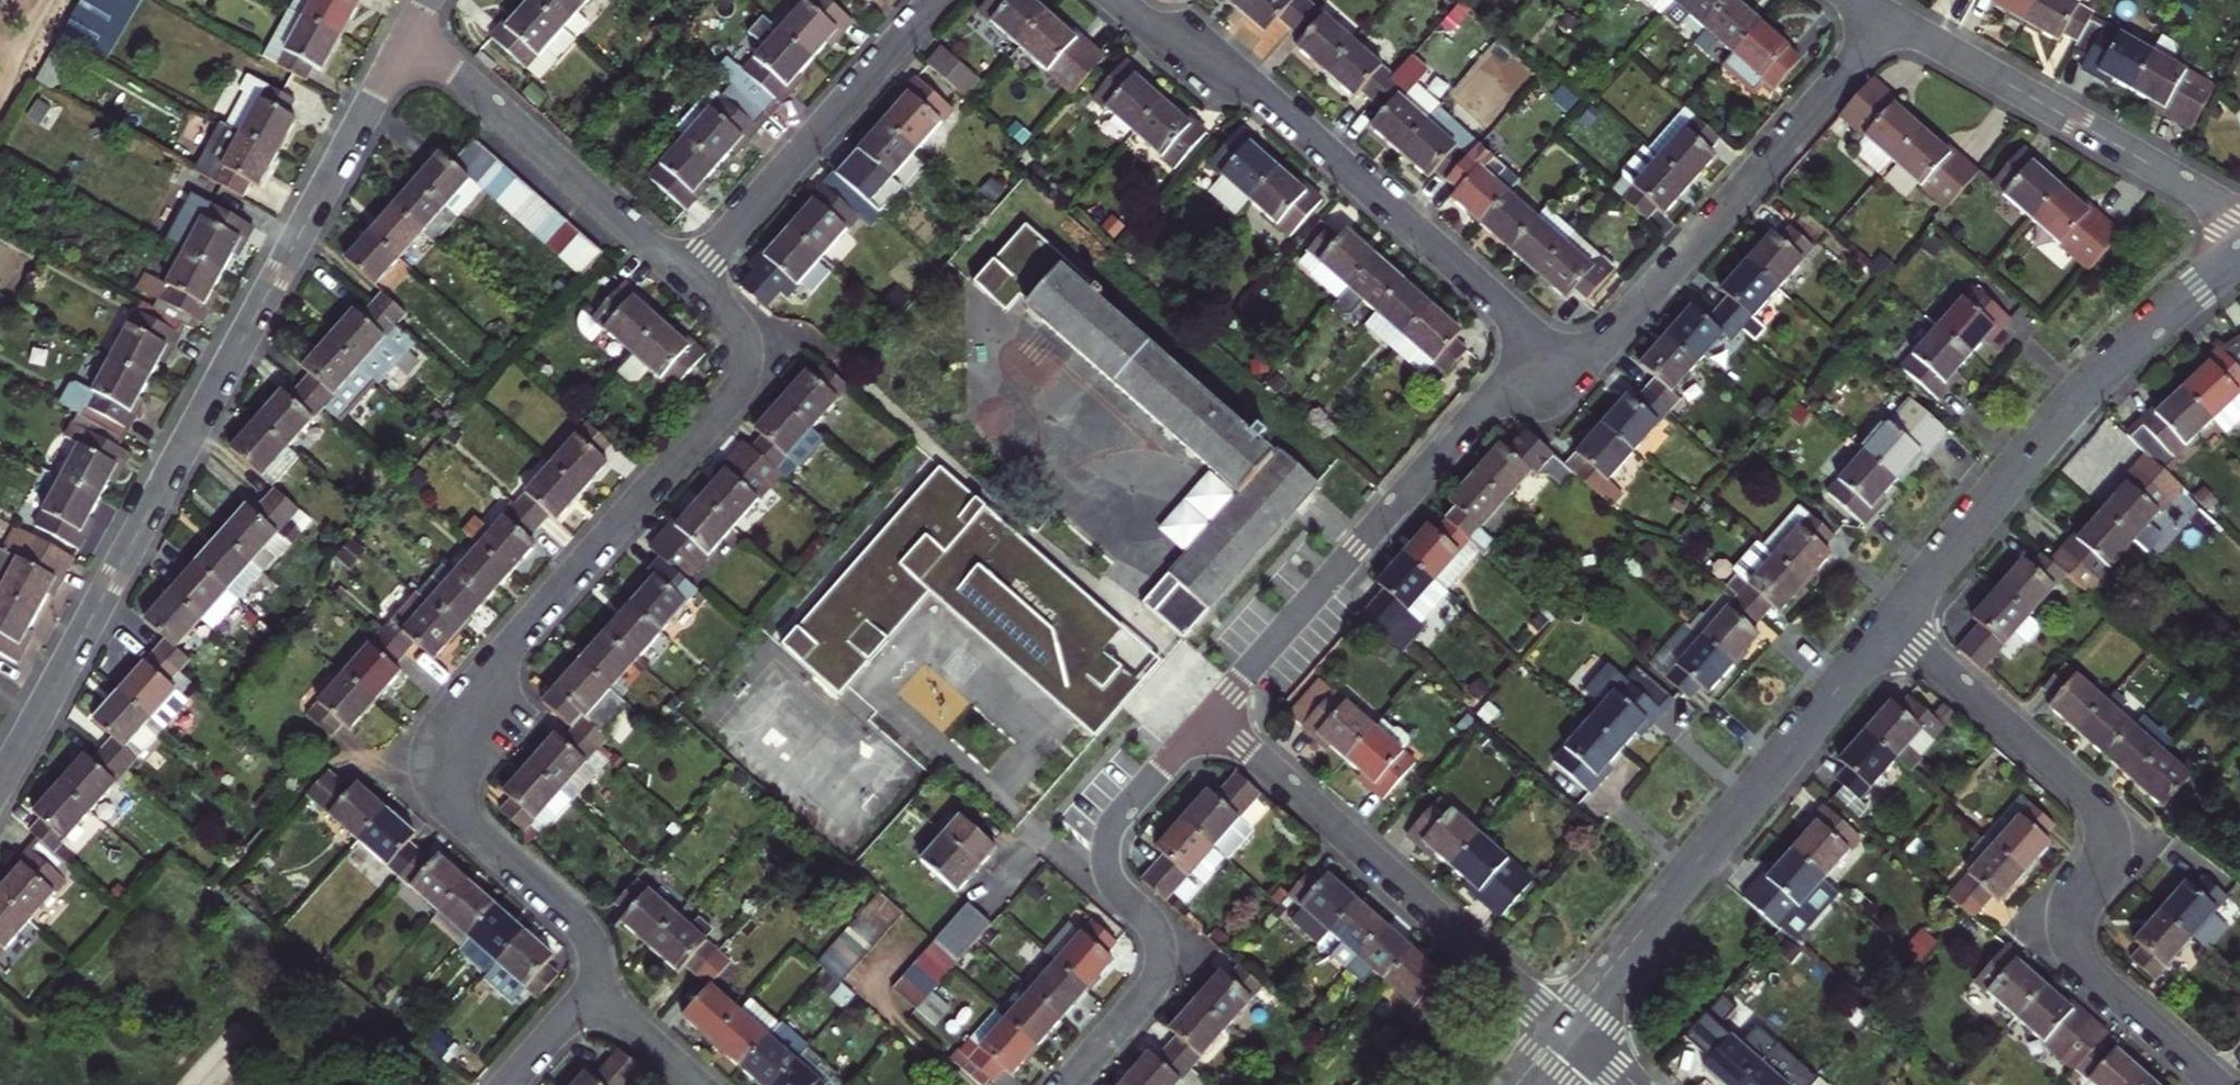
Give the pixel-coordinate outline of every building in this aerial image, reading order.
[(81,26),(108,40),(129,0),(95,0),(81,26)] [(293,14),(310,23),(346,42),(361,13),(364,7),(356,3),(357,0),(301,0),(293,14)] [(535,5),(568,33),(596,0),(539,0),(535,5)] [(827,0),(808,0),(780,31),(813,60),(832,39),(835,42),(852,22),(827,0)] [(1029,0),(988,0),(978,11),(1016,45),(1044,13),(1029,0)] [(1262,18),(1275,3),(1289,16),(1303,0),(1241,0),(1262,18)] [(1325,60),(1352,29),(1320,0),(1303,0),(1289,16),(1302,27),(1296,35),(1325,60)] [(1667,10),(1676,0),(1656,0),(1667,10)] [(1730,0),(1676,0),(1667,10),(1680,23),(1690,12),(1706,26),(1730,0)] [(1706,26),(1733,51),(1761,22),(1754,15),(1738,0),(1730,0),(1706,26)] [(2002,2),(1999,8),(2013,16),(2031,27),(2047,0),(2000,0),(2002,2)] [(2100,21),(2067,2),(2068,0),(2047,0),(2031,27),(2056,41),(2065,47),(2069,41),(2084,49),(2099,23),(2100,21)] [(524,18),(516,26),(512,23),(494,44),(541,84),(578,42),(568,33),(535,5),(524,18)] [(1064,31),(1044,13),(1016,45),(1056,79),(1087,43),(1068,27),(1064,31)] [(310,23),(293,14),(268,61),(312,85),(319,73),(327,77),(336,61),(346,42),(310,23)] [(745,70),(730,57),(718,70),(733,83),(771,116),(799,83),(796,80),(813,60),(780,31),(765,18),(749,35),(764,48),(745,70)] [(1747,95),(1762,79),(1772,88),(1794,65),(1781,53),(1788,46),(1779,38),(1761,22),(1733,51),(1717,68),(1747,95)] [(2139,95),(2161,60),(2099,23),(2084,49),(2080,55),(2095,64),(2090,72),(2106,82),(2113,86),(2115,81),(2139,95)] [(1371,88),(1392,65),(1352,29),(1325,60),(1353,86),(1360,79),(1371,88)] [(88,49),(70,39),(56,65),(74,75),(88,49)] [(1159,82),(1137,64),(1140,60),(1122,44),(1090,81),(1130,115),(1159,82)] [(978,78),(942,46),(927,63),(964,94),(978,78)] [(1794,65),(1800,58),(1788,46),(1781,53),(1794,65)] [(1389,149),(1431,104),(1432,101),(1409,80),(1424,64),(1407,48),(1392,65),(1371,88),(1363,97),(1380,113),(1366,129),(1389,149)] [(2196,136),(2221,97),(2161,60),(2139,95),(2164,111),(2161,116),(2168,119),(2196,136)] [(1911,107),(1878,77),(1846,110),(1871,134),(1863,142),(1864,152),(1886,172),(1898,159),(1927,128),(1918,119),(1908,110),(1911,107)] [(301,103),(254,78),(247,93),(266,103),(248,136),(286,156),(301,127),(304,122),(293,117),(301,103)] [(899,97),(902,100),(898,106),(885,121),(918,150),(952,111),(915,79),(899,97)] [(1171,150),(1202,113),(1183,97),(1180,101),(1159,82),(1130,115),(1171,150)] [(771,116),(733,83),(687,136),(722,165),(740,143),(744,146),(771,116)] [(248,136),(266,103),(247,93),(229,125),(248,136)] [(902,100),(899,97),(894,102),(898,106),(902,100)] [(35,102),(25,120),(50,133),(60,114),(35,102)] [(1461,130),(1431,104),(1389,149),(1418,175),(1425,167),(1437,177),(1461,152),(1450,143),(1461,130)] [(1720,127),(1696,105),(1657,148),(1688,175),(1713,148),(1706,142),(1720,127)] [(1236,112),(1205,148),(1231,170),(1245,183),(1273,149),(1252,131),(1255,127),(1236,112)] [(872,202),(882,210),(903,186),(893,177),(918,150),(885,121),(870,138),(865,143),(861,140),(835,170),(836,172),(872,202)] [(279,169),(286,156),(248,136),(229,125),(228,124),(202,173),(251,199),(259,185),(268,190),(279,169)] [(1947,147),(1927,128),(1898,159),(1952,208),(1984,174),(1967,159),(1950,144),(1947,147)] [(866,135),(861,140),(865,143),(870,138),(866,135)] [(708,188),(705,185),(722,165),(687,136),(654,175),(693,207),(708,188)] [(1440,194),(1468,220),(1499,187),(1520,165),(1492,139),(1484,147),(1474,137),(1461,152),(1437,177),(1447,187),(1440,194)] [(470,174),(491,150),(479,140),(458,164),(470,174)] [(1619,191),(1657,148),(1648,140),(1610,183),(1619,191)] [(1688,175),(1657,148),(1619,191),(1643,212),(1655,198),(1662,204),(1688,175)] [(2070,188),(2049,170),(2053,166),(2048,161),(2032,148),(2000,184),(2042,220),(2070,188)] [(1285,216),(1316,180),(1297,163),(1294,167),(1273,149),(1245,183),(1260,196),(1285,216)] [(481,184),(502,160),(491,150),(470,174),(477,180),(481,184)] [(477,180),(470,174),(458,164),(447,154),(441,162),(423,182),(453,207),(477,180)] [(493,195),(514,171),(502,160),(481,184),(488,190),(493,195)] [(1226,205),(1245,183),(1231,170),(1211,193),(1226,205)] [(493,195),(504,205),(525,181),(514,171),(493,195)] [(811,200),(814,202),(795,224),(828,253),(863,213),(872,202),(836,172),(827,182),(826,182),(811,200)] [(488,190),(481,184),(477,180),(453,207),(464,217),(488,190)] [(516,215),(537,191),(525,181),(504,205),(516,215)] [(1007,192),(994,181),(985,191),(997,202),(1007,192)] [(399,209),(428,234),(453,207),(423,182),(410,197),(399,209)] [(1241,218),(1260,196),(1245,183),(1226,205),(1241,218)] [(1529,214),(1499,187),(1468,220),(1498,247),(1529,214)] [(2092,207),(2070,188),(2042,220),(2103,273),(2134,236),(2117,221),(2095,202),(2092,207)] [(527,225),(548,202),(537,191),(516,215),(527,225)] [(168,241),(185,250),(233,275),(246,250),(250,252),(257,239),(261,232),(192,196),(168,241)] [(527,225),(538,235),(559,212),(548,202),(527,225)] [(882,210),(872,202),(863,213),(875,224),(884,213),(882,210)] [(1308,253),(1335,277),(1372,233),(1343,208),(1337,215),(1325,205),(1303,231),(1317,243),(1308,253)] [(428,234),(439,244),(464,217),(453,207),(428,234)] [(374,236),(404,262),(428,234),(399,209),(383,227),(374,236)] [(1536,220),(1529,214),(1498,247),(1525,273),(1568,228),(1547,209),(1536,220)] [(538,235),(550,246),(571,222),(559,212),(538,235)] [(1790,230),(1782,224),(1759,251),(1790,277),(1824,237),(1801,217),(1790,230)] [(562,257),(583,233),(571,222),(550,246),(562,257)] [(1144,603),(1184,637),(1321,480),(1281,447),(1274,455),(1084,289),(1093,279),(1028,222),(971,286),(1004,314),(1019,298),(1030,307),(1027,311),(1208,472),(1237,498),(1189,553),(1144,603)] [(795,224),(777,245),(774,242),(758,260),(794,292),(828,253),(795,224)] [(1618,272),(1568,228),(1525,273),(1564,307),(1572,298),(1583,308),(1618,272)] [(574,267),(595,244),(583,233),(562,257),(574,267)] [(1402,259),(1372,233),(1335,277),(1364,304),(1402,259)] [(352,261),(381,287),(404,262),(374,236),(359,253),(352,261)] [(574,267),(586,278),(607,255),(595,244),(574,267)] [(224,301),(220,298),(233,275),(185,250),(169,279),(147,267),(132,295),(141,300),(195,328),(207,334),(220,309),(224,301)] [(1764,308),(1790,277),(1759,251),(1733,281),(1740,287),(1730,298),(1754,319),(1768,331),(1777,319),(1764,308)] [(1393,329),(1431,284),(1402,259),(1364,304),(1393,329)] [(1445,352),(1468,325),(1456,315),(1461,310),(1431,284),(1393,329),(1423,354),(1426,351),(1433,342),(1445,352)] [(642,307),(646,304),(626,286),(595,321),(608,332),(636,357),(663,326),(642,307)] [(1991,356),(2009,336),(2013,339),(2030,320),(1993,288),(1959,328),(1991,356)] [(1720,310),(1704,296),(1677,327),(1709,354),(1735,323),(1744,331),(1754,319),(1730,298),(1720,310)] [(390,299),(380,309),(406,332),(416,322),(390,299)] [(195,328),(141,300),(113,356),(160,381),(173,358),(178,361),(184,351),(195,328)] [(666,322),(646,304),(642,307),(663,326),(666,322)] [(406,332),(380,309),(370,321),(363,316),(358,322),(338,345),(370,374),(393,348),(406,332)] [(596,346),(608,332),(595,321),(588,314),(586,317),(583,322),(583,329),(583,334),(596,346)] [(1754,319),(1744,331),(1757,342),(1768,331),(1754,319)] [(687,341),(666,322),(663,326),(684,344),(687,341)] [(687,341),(684,344),(663,326),(636,357),(622,373),(631,382),(642,382),(651,370),(676,393),(707,358),(687,341)] [(1684,394),(1690,387),(1685,382),(1709,354),(1677,327),(1653,355),(1666,366),(1659,373),(1671,383),(1684,394)] [(1971,379),(1991,356),(1959,328),(1921,370),(1958,402),(1975,383),(1971,379)] [(2224,350),(2221,347),(2197,371),(2201,376),(2187,389),(2217,420),(2232,435),(2239,427),(2239,339),(2224,350)] [(1438,361),(1445,352),(1433,342),(1426,351),(1438,361)] [(310,390),(336,413),(353,428),(388,389),(383,385),(370,374),(338,345),(325,360),(312,375),(318,380),(310,390)] [(393,348),(370,374),(383,385),(406,359),(393,348)] [(160,381),(113,356),(89,396),(79,390),(68,391),(62,402),(79,411),(124,435),(135,441),(149,415),(152,410),(146,407),(160,381)] [(848,375),(830,359),(817,375),(809,368),(783,398),(814,425),(853,380),(848,375)] [(1629,367),(1605,396),(1637,422),(1671,383),(1659,373),(1645,361),(1636,373),(1629,367)] [(1651,434),(1684,394),(1671,383),(1637,422),(1651,434)] [(2130,437),(2148,453),(2168,472),(2181,460),(2178,457),(2217,420),(2187,389),(2166,409),(2163,405),(2130,437)] [(310,390),(300,400),(294,395),(287,403),(270,422),(302,452),(336,413),(310,390)] [(1580,426),(1587,432),(1577,444),(1602,465),(1637,422),(1605,396),(1580,426)] [(755,446),(786,473),(790,476),(800,464),(803,466),(827,436),(814,425),(783,398),(758,427),(766,434),(755,446)] [(1971,429),(1935,398),(1890,450),(1922,477),(1936,460),(1941,465),(1971,429)] [(1514,426),(1507,419),(1482,449),(1513,476),(1539,445),(1549,447),(1565,459),(1577,444),(1530,407),(1514,426)] [(110,501),(123,478),(128,481),(132,473),(140,459),(118,447),(124,435),(79,411),(63,441),(77,448),(63,476),(110,501)] [(312,460),(302,452),(270,422),(251,444),(246,449),(288,487),(312,460)] [(1616,477),(1651,434),(1637,422),(1602,465),(1616,477)] [(595,428),(560,468),(591,495),(615,467),(608,461),(619,449),(595,428)] [(755,446),(749,441),(720,474),(723,477),(705,498),(739,527),(786,473),(755,446)] [(1457,479),(1464,485),(1454,497),(1478,517),(1492,529),(1496,532),(1506,520),(1503,517),(1528,488),(1513,476),(1482,449),(1457,479)] [(1887,527),(1893,521),(1905,507),(1900,503),(1922,477),(1890,450),(1850,497),(1887,527)] [(2106,512),(2137,539),(2183,486),(2168,472),(2148,453),(2119,487),(2124,492),(2106,512)] [(524,509),(548,530),(558,518),(565,525),(591,495),(560,468),(524,509)] [(438,478),(429,470),(418,482),(427,489),(438,478)] [(1208,472),(1159,528),(1189,553),(1237,498),(1208,472)] [(781,649),(841,699),(888,642),(877,634),(919,584),(930,594),(972,630),(1005,592),(1051,633),(1059,665),(1038,689),(1094,738),(1119,710),(1077,676),(1117,630),(940,475),(781,649)] [(103,527),(98,524),(110,501),(63,476),(42,516),(64,527),(55,544),(86,560),(100,533),(103,527)] [(1843,507),(1806,476),(1772,517),(1814,553),(1839,523),(1833,519),(1843,507)] [(289,492),(277,506),(301,528),(313,513),(289,492)] [(1437,502),(1411,532),(1443,559),(1478,517),(1454,497),(1445,508),(1437,502)] [(655,550),(666,559),(692,582),(739,527),(705,498),(688,519),(684,516),(655,550)] [(311,537),(301,528),(277,506),(269,516),(262,510),(255,518),(237,539),(268,565),(289,541),(300,550),(311,537)] [(518,515),(524,509),(520,506),(515,512),(518,515)] [(548,530),(524,509),(518,515),(501,534),(485,519),(472,534),(489,549),(520,576),(546,546),(539,540),(548,530)] [(2076,582),(2089,594),(2137,539),(2106,512),(2087,534),(2081,529),(2053,562),(2076,582)] [(1747,568),(1772,590),(1784,577),(1789,582),(1814,553),(1772,517),(1767,514),(1741,544),(1746,549),(1737,560),(1747,568)] [(1492,529),(1478,517),(1443,559),(1457,571),(1492,529)] [(75,580),(86,560),(55,544),(28,530),(23,539),(37,546),(11,594),(49,615),(62,591),(67,594),(75,580)] [(1386,562),(1393,569),(1383,581),(1408,602),(1397,615),(1412,628),(1458,572),(1457,571),(1443,559),(1411,532),(1386,562)] [(252,605),(278,575),(268,565),(237,539),(226,551),(212,568),(252,605)] [(268,565),(278,575),(300,550),(289,541),(268,565)] [(520,576),(489,549),(464,576),(496,604),(520,576)] [(655,572),(663,578),(638,607),(669,634),(705,593),(692,582),(666,559),(655,572)] [(2033,568),(2009,595),(2040,623),(2076,582),(2053,562),(2041,575),(2033,568)] [(464,576),(454,567),(428,597),(438,606),(464,576)] [(216,624),(227,634),(252,605),(212,568),(200,581),(186,597),(216,624)] [(1763,602),(1772,590),(1747,568),(1711,610),(1743,637),(1768,607),(1763,602)] [(469,634),(496,604),(464,576),(438,606),(469,634)] [(1383,581),(1372,594),(1397,615),(1408,602),(1383,581)] [(1677,582),(1641,624),(1700,674),(1712,660),(1718,666),(1743,637),(1711,610),(1677,582)] [(877,634),(888,642),(930,594),(919,584),(877,634)] [(972,630),(1038,689),(1059,665),(1051,633),(1005,592),(972,630)] [(29,663),(37,650),(41,641),(36,638),(49,615),(11,594),(0,614),(0,647),(29,663)] [(1991,632),(1971,655),(1994,676),(2026,640),(2039,651),(2053,634),(2040,623),(2009,595),(1982,625),(1991,632)] [(190,654),(216,624),(186,597),(170,615),(160,627),(179,645),(169,657),(194,679),(205,667),(190,654)] [(427,647),(445,662),(469,634),(438,606),(428,597),(392,638),(416,659),(427,647)] [(614,636),(645,663),(669,634),(638,607),(614,636)] [(1077,676),(1119,710),(1157,664),(1117,630),(1077,676)] [(590,663),(622,690),(645,663),(614,636),(590,663)] [(408,668),(416,659),(392,638),(359,676),(390,704),(416,675),(408,668)] [(194,679),(169,657),(152,676),(135,695),(178,732),(201,706),(184,691),(194,679)] [(1594,687),(1607,699),(1641,728),(1646,730),(1680,690),(1643,658),(1632,671),(1617,659),(1594,687)] [(1314,711),(1345,674),(1331,662),(1300,698),(1314,711)] [(590,663),(564,693),(596,720),(581,737),(606,758),(620,741),(613,735),(639,705),(622,690),(590,663)] [(2090,739),(2117,708),(2076,672),(2055,696),(2068,707),(2062,714),(2090,739)] [(1332,720),(1357,742),(1385,708),(1345,674),(1314,711),(1329,723),(1332,720)] [(360,723),(367,730),(390,704),(359,676),(325,714),(349,735),(360,723)] [(189,742),(178,732),(135,695),(121,711),(110,724),(129,741),(119,753),(144,774),(154,783),(189,742)] [(1611,763),(1641,728),(1607,699),(1560,755),(1597,787),(1614,767),(1611,763)] [(1869,736),(1898,763),(1913,775),(1923,763),(1920,761),(1958,719),(1943,706),(1932,718),(1910,699),(1901,711),(1894,705),(1869,736)] [(1357,742),(1379,760),(1376,763),(1395,779),(1426,743),(1385,708),(1357,742)] [(2117,708),(2090,739),(2118,764),(2145,733),(2117,708)] [(2175,759),(2184,748),(2155,722),(2145,733),(2175,759)] [(2148,790),(2175,759),(2145,733),(2118,764),(2148,790)] [(1844,790),(1861,805),(1898,763),(1869,736),(1844,766),(1852,772),(1840,787),(1844,790)] [(564,743),(540,771),(572,798),(582,807),(616,767),(606,758),(581,737),(571,749),(564,743)] [(144,774),(119,753),(110,763),(103,757),(95,767),(76,788),(108,815),(130,834),(142,820),(129,809),(144,793),(135,785),(144,774)] [(1224,783),(1218,778),(1191,809),(1235,845),(1261,815),(1249,805),(1271,779),(1246,758),(1224,783)] [(2214,794),(2175,759),(2148,790),(2174,813),(2180,807),(2194,819),(2214,794)] [(552,837),(544,830),(572,798),(540,771),(515,799),(523,806),(512,818),(537,839),(532,844),(539,851),(552,837)] [(349,778),(328,803),(370,839),(397,809),(367,783),(362,789),(349,778)] [(1442,828),(1464,846),(1492,813),(1452,779),(1422,815),(1440,831),(1442,828)] [(59,821),(47,835),(72,857),(108,815),(76,788),(59,808),(53,815),(59,821)] [(1861,805),(1844,790),(1836,798),(1861,821),(1869,812),(1861,805)] [(2007,831),(2019,842),(2042,816),(2030,805),(2007,831)] [(1010,841),(970,806),(931,851),(971,886),(1010,841)] [(1808,837),(1794,852),(1822,878),(1857,839),(1821,806),(1799,830),(1808,837)] [(421,840),(426,834),(397,809),(370,839),(411,875),(433,850),(421,840)] [(1174,842),(1153,866),(1178,887),(1199,863),(1210,873),(1235,845),(1191,809),(1167,837),(1174,842)] [(1464,846),(1484,864),(1482,866),(1515,895),(1546,858),(1492,813),(1464,846)] [(2036,886),(2063,856),(2055,849),(2066,837),(2042,816),(2019,842),(2007,831),(1993,847),(2036,886)] [(1946,897),(1979,926),(1984,928),(2003,908),(2010,915),(2036,886),(1993,847),(1946,897)] [(433,850),(411,875),(453,911),(480,881),(450,855),(445,861),(433,850)] [(31,870),(35,874),(16,895),(49,923),(84,883),(48,851),(36,865),(31,870)] [(1772,861),(1739,896),(1776,928),(1822,878),(1794,852),(1780,868),(1772,861)] [(1336,865),(1323,855),(1289,895),(1331,931),(1345,915),(1371,883),(1341,858),(1336,865)] [(2187,883),(2159,915),(2190,942),(2207,956),(2230,930),(2213,916),(2228,898),(2205,878),(2194,890),(2187,883)] [(665,949),(693,916),(651,880),(630,906),(644,917),(637,925),(665,949)] [(481,936),(508,905),(480,881),(453,911),(481,936)] [(1362,952),(1399,907),(1371,883),(1345,915),(1358,926),(1347,940),(1362,952)] [(881,899),(906,920),(918,907),(893,886),(881,899)] [(1050,895),(1039,886),(1029,898),(1040,907),(1050,895)] [(0,913),(0,952),(13,963),(49,923),(16,895),(0,913)] [(982,896),(950,935),(972,953),(975,955),(1007,917),(982,896)] [(906,920),(881,899),(872,911),(896,932),(906,920)] [(537,930),(508,905),(481,936),(475,944),(472,947),(500,972),(537,930)] [(1399,907),(1362,952),(1378,965),(1389,952),(1401,962),(1428,930),(1399,907)] [(1100,977),(1125,946),(1119,941),(1129,929),(1106,910),(1096,922),(1084,912),(1059,942),(1071,952),(1100,977)] [(481,936),(453,911),(446,919),(475,944),(481,936)] [(885,944),(896,932),(872,911),(861,924),(885,944)] [(2159,915),(2135,943),(2142,949),(2132,962),(2155,982),(2190,942),(2159,915)] [(735,951),(693,916),(665,949),(695,973),(702,965),(714,976),(735,951)] [(885,944),(861,924),(850,936),(874,957),(885,944)] [(560,960),(565,955),(537,930),(500,972),(497,976),(526,1001),(539,986),(551,996),(573,971),(560,960)] [(1457,955),(1428,930),(1401,962),(1396,967),(1427,994),(1417,1007),(1429,1017),(1465,973),(1452,962),(1457,955)] [(950,935),(948,933),(937,946),(961,966),(964,962),(972,953),(950,935)] [(865,968),(874,957),(850,936),(841,946),(865,968)] [(855,980),(865,968),(841,946),(830,959),(840,968),(855,980)] [(961,966),(937,946),(927,957),(951,978),(961,966)] [(1241,1012),(1277,969),(1252,948),(1242,960),(1236,955),(1209,986),(1241,1012)] [(1100,977),(1071,952),(1046,981),(1076,1006),(1100,977)] [(951,978),(927,957),(916,971),(940,991),(951,978)] [(1988,995),(2027,1029),(2054,998),(2040,985),(2043,981),(2019,960),(1988,995)] [(1385,981),(1396,967),(1392,964),(1381,977),(1385,981)] [(855,980),(840,968),(831,979),(847,992),(848,991),(856,981),(855,980)] [(930,1003),(940,991),(916,971),(906,982),(930,1003)] [(729,1042),(756,1011),(714,976),(693,1001),(704,1011),(699,1017),(729,1042)] [(869,992),(856,981),(848,991),(861,1002),(869,992)] [(1051,1035),(1076,1006),(1046,981),(1022,1011),(1051,1035)] [(1181,1033),(1206,1054),(1241,1012),(1209,986),(1185,1015),(1192,1020),(1181,1033)] [(2076,1010),(2073,1014),(2054,998),(2027,1029),(2087,1082),(2108,1058),(2118,1046),(2076,1010)] [(756,1011),(729,1042),(758,1066),(795,1022),(767,999),(756,1011)] [(1026,1065),(1051,1035),(1022,1011),(1011,1002),(977,1043),(1010,1071),(1020,1059),(1026,1065)] [(1716,1081),(1721,1084),(1766,1084),(1773,1077),(1730,1039),(1741,1026),(1746,1021),(1734,1011),(1698,1051),(1723,1073),(1716,1081)] [(1880,1029),(1869,1020),(1861,1030),(1871,1038),(1880,1029)] [(758,1066),(780,1084),(791,1084),(824,1046),(795,1022),(758,1066)] [(1741,1026),(1730,1039),(1773,1077),(1784,1064),(1741,1026)] [(474,1046),(454,1029),(442,1043),(462,1060),(474,1046)] [(1160,1084),(1180,1084),(1206,1054),(1181,1033),(1171,1045),(1165,1040),(1140,1069),(1160,1084)] [(863,1084),(853,1075),(855,1072),(824,1046),(791,1084),(863,1084)] [(643,1076),(618,1054),(593,1082),(586,1076),(578,1084),(635,1084),(643,1076)] [(1766,1084),(1823,1084),(1791,1057),(1784,1064),(1773,1077),(1766,1084)] [(2119,1068),(2108,1058),(2087,1082),(2084,1084),(2154,1084),(2126,1061),(2119,1068)] [(1140,1069),(1127,1084),(1160,1084),(1140,1069)]
